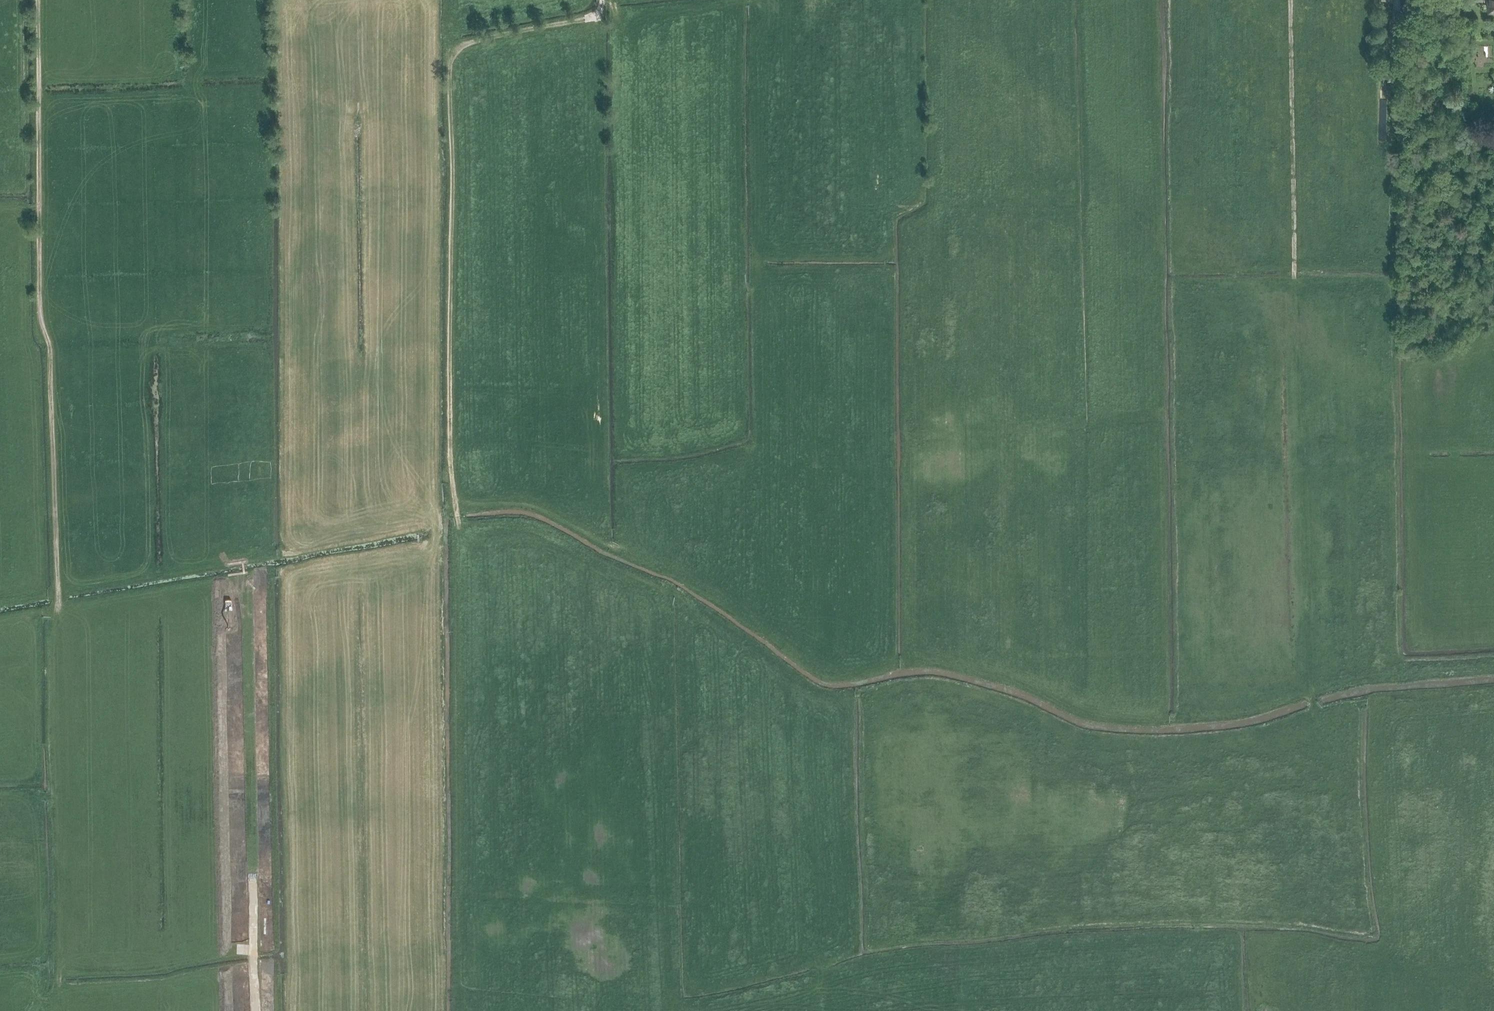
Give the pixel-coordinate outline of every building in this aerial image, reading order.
[(1406,0),(1395,0),(1395,9),(1407,9),(1406,0)] [(1477,58),(1478,67),(1487,67),(1487,57),(1477,58)]
